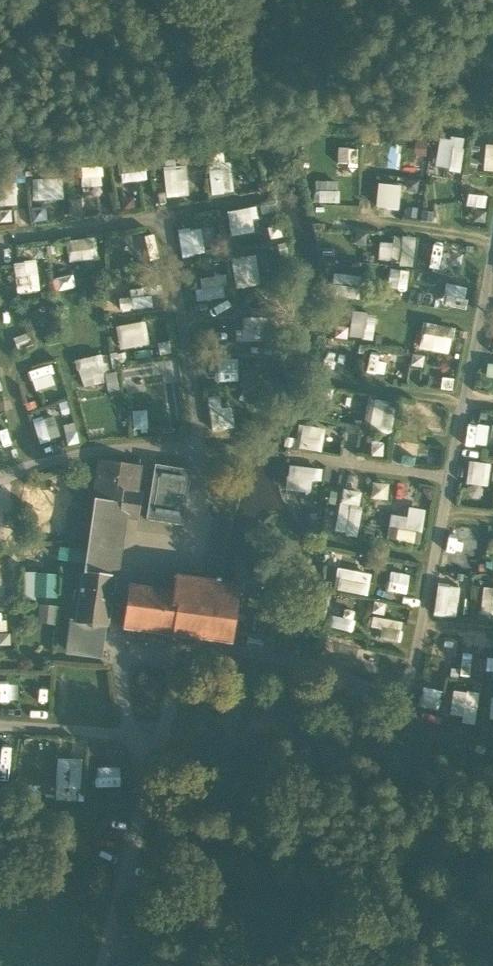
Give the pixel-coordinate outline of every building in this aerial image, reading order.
[(442,142),(439,161),(458,164),(461,145),(442,142)] [(484,170),(492,170),(492,144),(486,143),(484,170)] [(358,164),(358,147),(336,147),(336,164),(358,164)] [(116,165),(122,185),(147,177),(140,157),(116,165)] [(212,194),(233,192),(230,157),(209,160),(212,194)] [(398,173),(399,159),(379,158),(379,172),(398,173)] [(166,198),(190,194),(185,164),(161,167),(166,198)] [(80,196),(104,193),(101,170),(78,173),(80,196)] [(32,200),(63,199),(63,177),(31,178),(32,200)] [(313,201),(339,202),(339,180),(313,180),(313,201)] [(376,207),(399,209),(402,184),(378,182),(376,207)] [(467,204),(486,204),(486,184),(467,184),(467,204)] [(14,190),(1,192),(2,205),(16,203),(14,190)] [(32,207),(33,220),(54,219),(54,206),(32,207)] [(226,211),(230,235),(251,231),(249,219),(257,217),(255,206),(226,211)] [(179,229),(180,255),(202,254),(202,228),(179,229)] [(131,235),(134,253),(158,250),(156,232),(131,235)] [(394,234),(393,243),(379,241),(376,259),(412,265),(417,238),(394,234)] [(68,260),(97,258),(96,237),(67,238),(68,260)] [(433,245),(428,266),(448,270),(452,249),(433,245)] [(231,257),(236,288),(261,284),(256,253),(231,257)] [(17,293),(41,290),(37,259),(13,262),(17,293)] [(331,297),(359,296),(358,273),(331,274),(331,297)] [(224,274),(197,278),(199,300),(227,297),(224,274)] [(108,283),(109,307),(139,305),(138,282),(108,283)] [(464,309),(469,287),(446,282),(441,304),(464,309)] [(373,335),(374,314),(344,312),(343,333),(373,335)] [(274,340),(274,316),(239,317),(240,341),(274,340)] [(119,349),(149,344),(145,320),(115,325),(119,349)] [(449,353),(454,326),(422,322),(418,348),(449,353)] [(76,357),(80,385),(107,381),(108,391),(118,389),(114,353),(76,357)] [(485,376),(492,377),(492,363),(487,362),(485,376)] [(27,371),(33,390),(56,384),(51,365),(27,371)] [(235,426),(231,406),(222,408),(219,395),(206,397),(212,430),(235,426)] [(375,400),(371,421),(388,425),(392,404),(375,400)] [(34,420),(40,443),(61,437),(55,414),(34,420)] [(68,443),(78,442),(76,422),(66,424),(68,443)] [(477,422),(473,441),(492,445),(492,426),(477,422)] [(290,447),(322,450),(324,427),(292,424),(290,447)] [(12,443),(8,428),(0,430),(0,446),(12,443)] [(402,441),(398,461),(418,465),(422,445),(402,441)] [(100,460),(94,500),(122,503),(123,492),(135,494),(136,492),(140,466),(100,460)] [(468,461),(467,484),(489,485),(490,462),(468,461)] [(149,498),(146,520),(182,526),(190,471),(154,465),(151,487),(158,488),(156,499),(149,498)] [(310,479),(321,479),(322,467),(287,465),(286,490),(310,491),(310,479)] [(373,481),(372,497),(387,499),(389,483),(373,481)] [(356,536),(364,492),(343,487),(334,531),(356,536)] [(142,493),(136,492),(135,494),(123,492),(122,503),(120,516),(138,518),(142,493)] [(120,516),(122,503),(94,500),(94,499),(81,589),(79,589),(78,593),(80,593),(76,620),(76,624),(86,625),(100,627),(102,627),(104,627),(120,516)] [(398,526),(397,541),(421,542),(423,508),(408,507),(408,515),(390,514),(390,526),(398,526)] [(213,556),(219,517),(216,516),(211,556),(213,556)] [(213,556),(225,558),(230,519),(219,517),(213,556)] [(455,524),(454,549),(479,550),(480,525),(455,524)] [(211,556),(207,580),(221,582),(225,558),(213,556),(211,556)] [(412,577),(415,565),(402,562),(399,574),(412,577)] [(365,596),(370,573),(338,566),(333,588),(365,596)] [(59,598),(59,571),(25,571),(25,597),(59,598)] [(161,590),(178,593),(181,577),(163,575),(161,590)] [(181,577),(178,593),(161,590),(128,586),(123,629),(173,636),(214,641),(225,643),(231,644),(239,584),(221,582),(207,580),(181,577)] [(386,583),(386,599),(403,600),(404,583),(386,583)] [(433,615),(458,616),(459,584),(435,583),(433,615)] [(492,613),(492,587),(483,587),(482,613),(492,613)] [(39,604),(39,622),(56,623),(57,605),(39,604)] [(350,629),(352,619),(331,616),(330,627),(350,629)] [(400,642),(404,622),(372,616),(368,635),(400,642)] [(104,627),(102,627),(98,656),(68,652),(72,623),(76,624),(76,620),(69,619),(65,654),(101,659),(105,627),(104,627)] [(68,652),(98,656),(102,627),(100,627),(86,625),(76,624),(72,623),(68,652)] [(485,677),(486,657),(460,657),(460,676),(485,677)] [(452,690),(450,714),(465,715),(468,692),(452,690)] [(49,799),(80,799),(81,757),(57,757),(56,788),(50,788),(49,799)]
